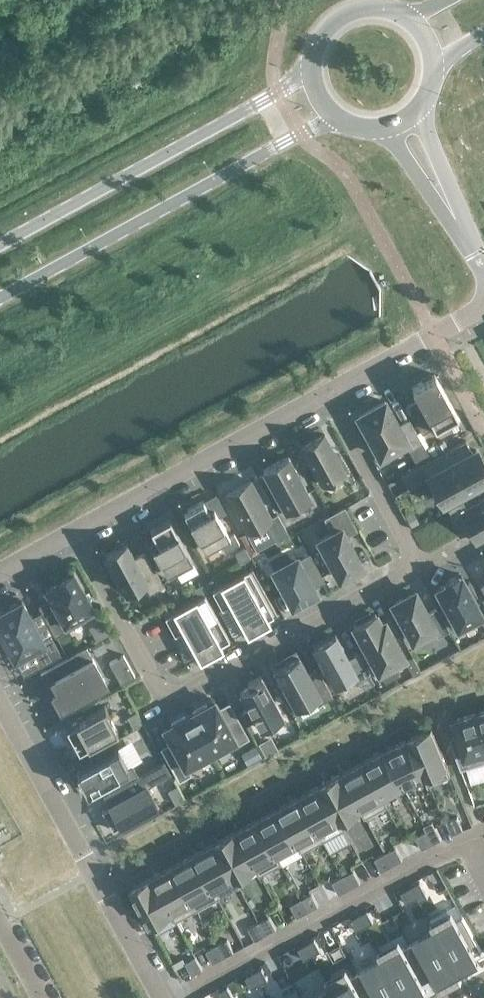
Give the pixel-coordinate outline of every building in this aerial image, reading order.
[(424,379),(411,386),(418,398),(406,405),(422,433),(433,426),(437,432),(460,420),(434,373),(430,376),(430,375),(429,376),(430,376),(424,379),(424,378),(423,379),(424,379)] [(384,401),(358,415),(380,455),(405,442),(409,449),(422,442),(409,419),(398,425),(384,401)] [(324,434),(301,446),(322,485),(345,472),(324,434)] [(401,475),(401,476),(422,464),(443,502),(483,479),(483,464),(476,449),(472,452),(465,440),(401,475)] [(275,508),(282,504),(288,515),(313,501),(288,456),(263,469),(265,473),(258,477),(275,508)] [(251,480),(225,494),(246,532),(266,521),(276,540),(288,534),(277,514),(271,517),(251,480)] [(183,511),(205,550),(220,542),(225,550),(237,543),(238,544),(239,543),(234,533),(229,536),(214,508),(209,510),(203,500),(183,511)] [(475,540),(483,535),(483,501),(468,510),(463,501),(448,509),(454,519),(461,515),(475,540)] [(339,578),(362,565),(346,535),(356,529),(343,507),(325,517),(332,531),(318,539),(339,578)] [(414,513),(406,518),(412,528),(419,524),(414,513)] [(169,518),(150,529),(158,542),(152,546),(167,574),(192,560),(169,518)] [(126,542),(105,554),(108,559),(104,561),(112,575),(116,573),(125,591),(144,581),(150,591),(163,584),(145,552),(134,558),(126,542)] [(245,547),(235,553),(240,562),(250,557),(245,547)] [(296,557),(273,569),(293,605),(315,592),(311,584),(323,577),(309,552),(297,559),(296,557)] [(270,622),(268,618),(277,613),(252,568),(212,590),(222,608),(227,605),(242,632),(245,631),(247,634),(270,622)] [(73,571),(56,580),(57,582),(45,588),(54,604),(42,611),(55,635),(85,619),(82,614),(93,608),(73,571)] [(446,582),(436,588),(457,627),(483,614),(473,595),(475,594),(476,595),(477,595),(469,580),(468,580),(468,582),(466,583),(461,574),(459,576),(458,574),(445,580),(446,582)] [(205,584),(195,589),(199,596),(205,593),(209,591),(205,584)] [(169,590),(173,597),(179,593),(175,587),(169,590)] [(414,590),(393,602),(403,621),(399,623),(409,640),(412,638),(413,639),(433,628),(437,635),(449,629),(437,608),(427,613),(414,590)] [(223,647),(221,644),(230,639),(205,593),(199,596),(164,616),(174,634),(180,631),(194,658),(198,656),(200,660),(223,647)] [(0,611),(0,632),(24,675),(61,654),(50,634),(43,639),(21,599),(0,611)] [(357,622),(353,624),(379,670),(404,657),(384,621),(380,623),(375,612),(371,614),(369,611),(355,618),(357,622)] [(335,634),(314,645),(334,681),(338,689),(370,672),(359,651),(348,657),(335,634)] [(101,639),(91,644),(97,654),(106,648),(101,639)] [(104,680),(105,680),(92,657),(88,660),(83,650),(87,648),(86,647),(45,669),(57,691),(52,694),(57,703),(60,709),(100,687),(99,687),(106,683),(104,680)] [(285,661),(275,667),(282,681),(275,685),(282,697),(289,693),(296,705),(302,717),(320,707),(318,704),(332,696),(317,667),(308,672),(296,651),(283,658),(285,661)] [(123,653),(110,661),(121,681),(134,674),(123,653)] [(412,655),(405,659),(413,674),(420,670),(412,655)] [(240,691),(249,708),(240,713),(246,725),(255,720),(260,728),(283,716),(261,675),(247,682),(250,686),(240,691)] [(193,712),(189,714),(210,752),(214,750),(215,753),(228,745),(227,743),(234,739),(236,743),(248,737),(234,711),(224,717),(214,700),(207,704),(206,703),(193,711),(193,712)] [(104,705),(65,727),(78,750),(117,729),(104,705)] [(135,711),(127,715),(133,726),(141,721),(135,711)] [(478,711),(454,718),(460,740),(451,743),(461,769),(483,762),(483,733),(478,711)] [(171,723),(164,728),(175,748),(165,754),(179,780),(190,773),(186,765),(193,761),(195,764),(208,757),(206,754),(210,752),(189,714),(185,716),(185,715),(171,723)] [(431,728),(408,738),(425,775),(429,785),(451,776),(431,728)] [(408,738),(384,749),(403,785),(425,775),(408,738)] [(256,744),(248,748),(254,759),(262,754),(256,744)] [(86,790),(104,781),(109,790),(137,775),(131,765),(128,767),(117,747),(75,770),(86,790)] [(384,749),(362,761),(382,797),(403,785),(384,749)] [(164,761),(103,794),(109,805),(102,810),(112,829),(158,805),(147,786),(171,773),(164,761)] [(362,761),(341,773),(361,808),(365,817),(387,805),(382,797),(362,761)] [(341,773),(320,784),(340,820),(361,808),(341,773)] [(320,784),(299,796),(323,840),(330,852),(351,841),(340,820),(320,784)] [(299,796),(278,807),(302,851),(323,840),(299,796)] [(278,807),(257,819),(281,863),(282,865),(303,854),(302,851),(278,807)] [(467,812),(456,817),(461,830),(472,825),(467,812)] [(406,837),(421,831),(415,815),(399,821),(406,837)] [(257,819),(236,830),(256,866),(260,874),(281,863),(257,819)] [(435,826),(426,830),(432,843),(441,838),(435,826)] [(236,830),(215,842),(234,878),(256,866),(236,830)] [(415,836),(422,848),(432,843),(426,830),(415,836)] [(215,842),(194,853),(218,897),(239,886),(234,878),(215,842)] [(385,852),(392,865),(402,859),(395,847),(385,852)] [(374,858),(381,871),(392,865),(385,852),(374,858)] [(194,853),(173,865),(197,909),(218,897),(194,853)] [(173,865),(152,876),(171,912),(176,920),(197,909),(173,865)] [(343,875),(349,888),(360,882),(353,870),(343,875)] [(332,881),(339,894),(349,888),(343,875),(332,881)] [(152,876),(131,888),(150,924),(171,912),(152,876)] [(423,893),(418,882),(410,887),(415,898),(423,893)] [(402,891),(407,902),(415,898),(410,887),(402,891)] [(301,898),(307,911),(318,905),(311,893),(301,898)] [(290,904),(297,917),(307,911),(301,898),(290,904)] [(371,922),(365,911),(357,916),(363,926),(371,922)] [(259,922),(265,934),(276,928),(269,916),(259,922)] [(363,926),(357,916),(349,920),(355,931),(363,926)] [(478,962),(473,954),(480,950),(461,916),(454,920),(453,916),(432,928),(457,973),(478,962)] [(248,927),(255,940),(265,934),(259,922),(248,927)] [(436,985),(457,973),(432,928),(411,939),(413,942),(407,945),(426,980),(432,976),(436,985)] [(216,945),(223,957),(234,951),(227,939),(216,945)] [(318,951),(312,940),(304,944),(310,955),(318,951)] [(310,955),(304,944),(296,949),(302,960),(310,955)] [(206,950),(213,963),(223,957),(216,945),(206,950)] [(381,960),(402,997),(412,997),(425,991),(420,983),(426,980),(407,945),(402,949),(400,945),(379,956),(381,960)] [(185,962),(192,974),(202,968),(195,956),(185,962)] [(381,960),(379,956),(359,968),(360,971),(355,974),(368,997),(402,997),(381,960)] [(252,973),(258,984),(266,980),(260,969),(252,973)] [(250,988),(258,984),(252,973),(244,978),(250,988)] [(355,974),(349,977),(347,974),(327,985),(328,989),(334,997),(368,997),(355,974)] [(328,989),(327,985),(306,996),(307,997),(334,997),(328,989)] [(225,988),(217,992),(221,997),(231,997),(225,988)]
